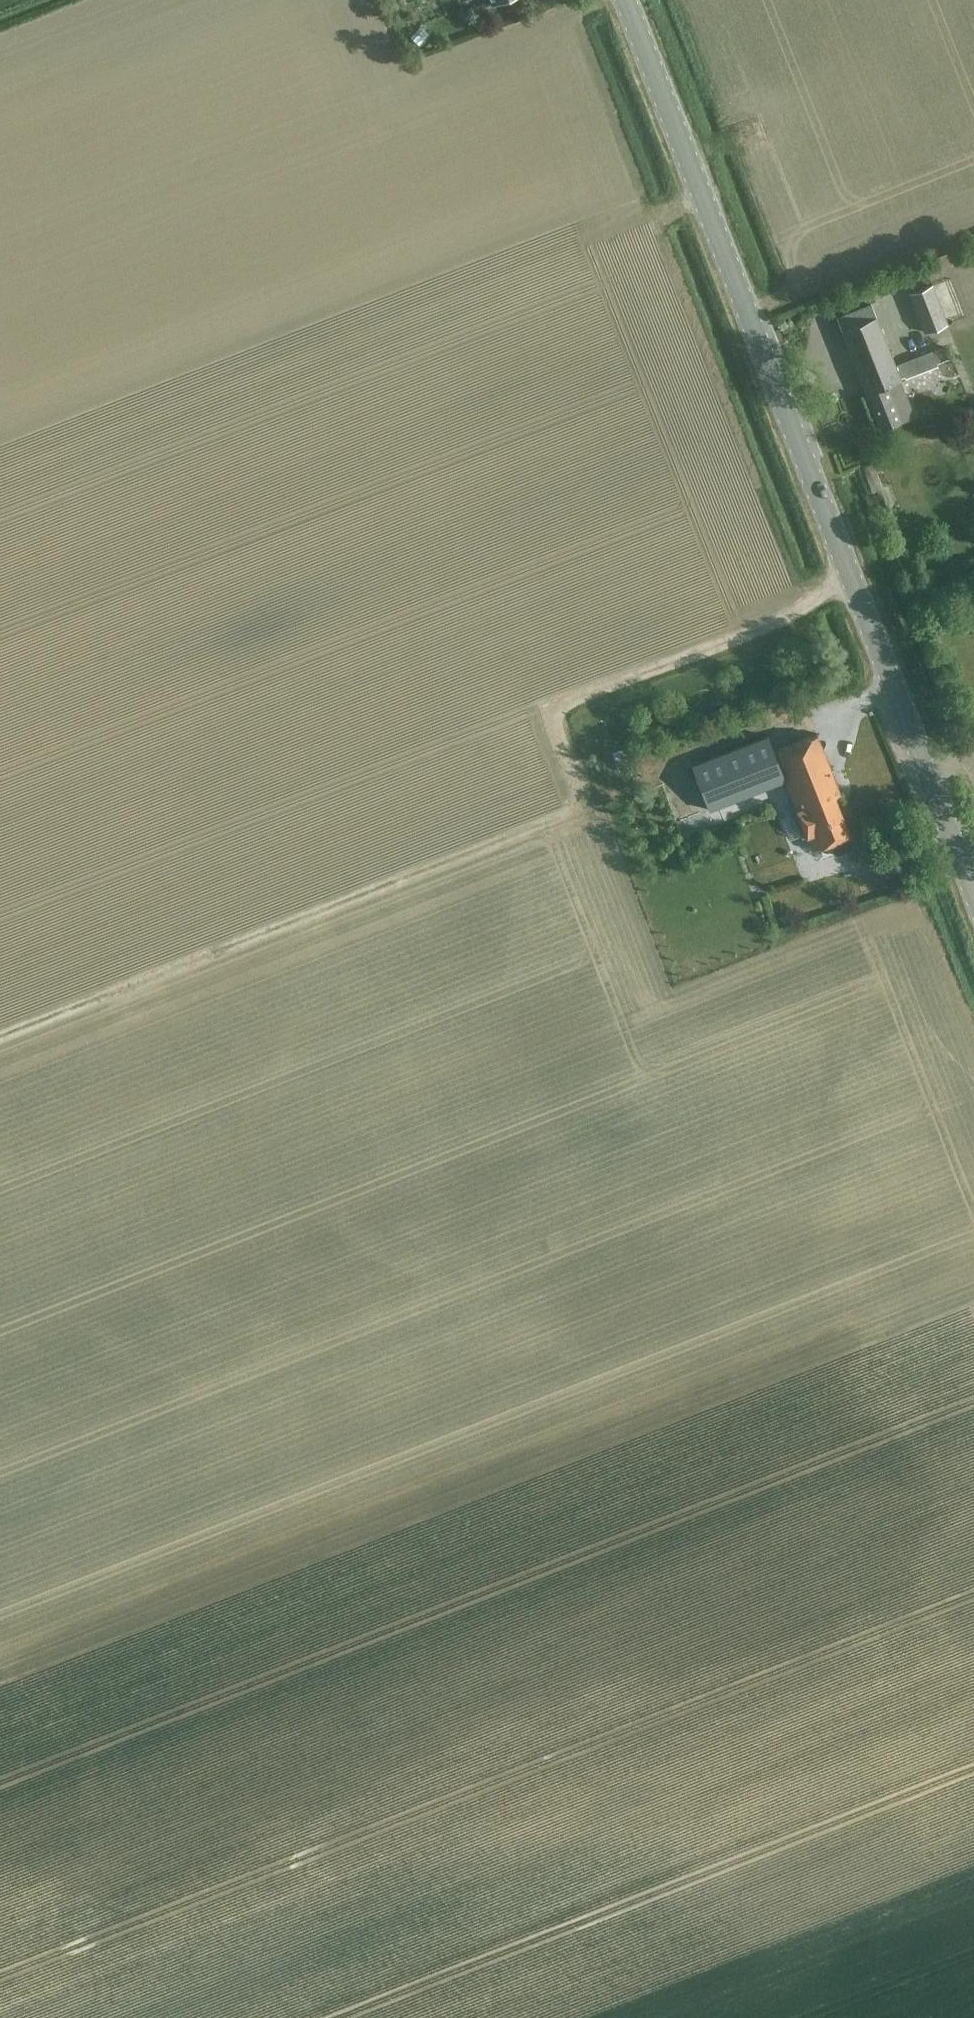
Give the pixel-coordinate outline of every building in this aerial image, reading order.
[(910,295),(926,332),(948,323),(932,285),(910,295)] [(873,303),(838,317),(884,428),(914,416),(899,379),(903,377),(873,303)] [(945,346),(934,350),(939,364),(950,359),(945,346)] [(939,364),(934,350),(900,363),(906,379),(939,365),(939,364)] [(776,748),(771,734),(694,764),(711,808),(787,779),(814,848),(834,840),(839,852),(856,846),(836,794),(840,792),(817,732),(776,748)]
